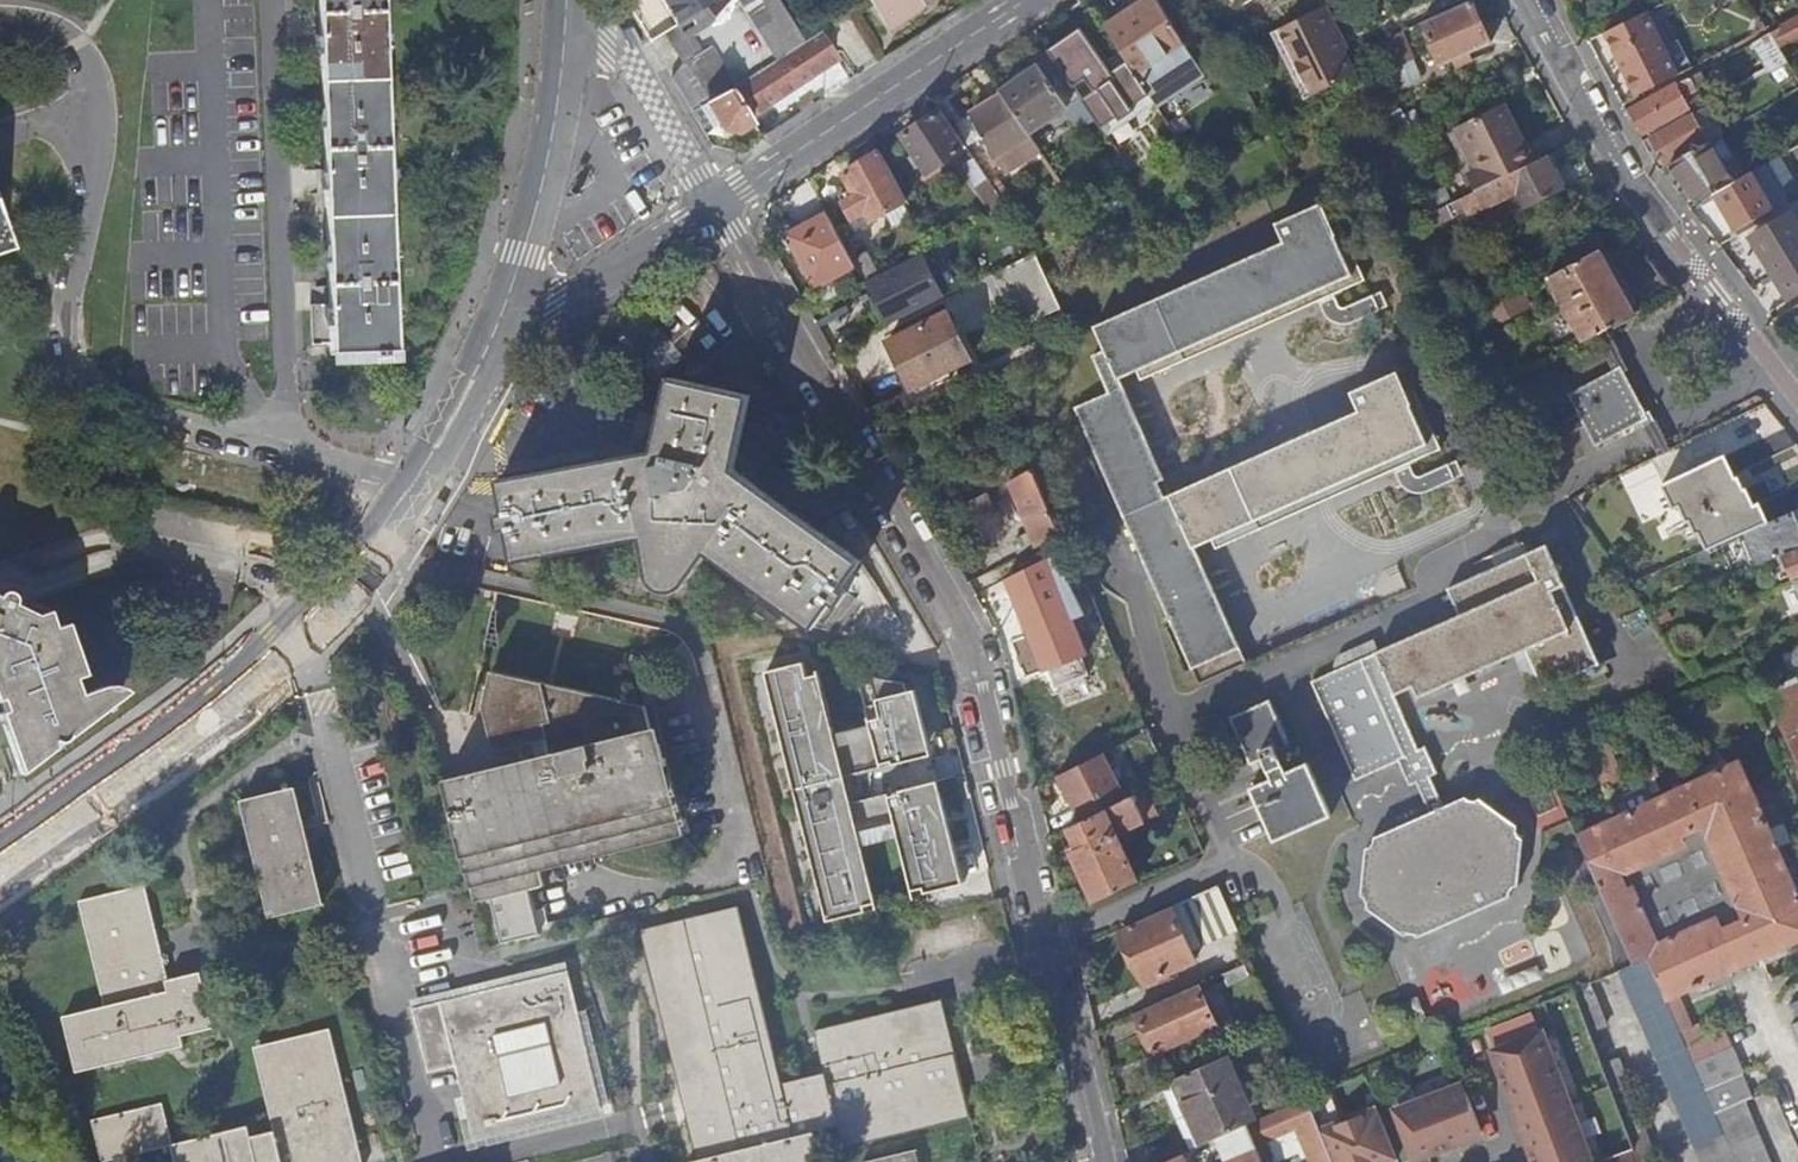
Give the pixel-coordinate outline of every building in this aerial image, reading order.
[(386,357),(385,351),(395,351),(382,0),(317,0),(331,353),(373,352),(374,357),(386,357)] [(670,76),(690,110),(692,110),(706,102),(725,91),(730,88),(801,42),(775,0),(717,0),(675,23),(661,32),(680,62),(670,76)] [(675,23),(717,0),(662,0),(675,23)] [(883,23),(897,14),(901,20),(934,0),(869,0),(883,23)] [(1105,26),(1128,62),(1150,94),(1156,105),(1203,73),(1181,40),(1158,0),(1143,0),(1105,26)] [(1421,21),(1441,66),(1490,43),(1471,0),(1470,0),(1421,21)] [(1573,13),(1584,7),(1580,0),(1565,0),(1573,13)] [(1337,28),(1326,5),(1274,29),(1307,95),(1354,72),(1343,49),(1333,30),(1337,28)] [(1665,50),(1645,11),(1604,31),(1636,94),(1676,73),(1677,76),(1691,69),(1678,44),(1665,50)] [(897,14),(883,23),(887,29),(901,20),(897,14)] [(1588,15),(1577,21),(1584,33),(1595,28),(1588,15)] [(1778,29),(1770,33),(1779,47),(1797,37),(1797,18),(1778,29)] [(1048,49),(1052,56),(1072,86),(1085,78),(1093,90),(1080,99),(1079,97),(1064,107),(1077,128),(1093,117),(1100,127),(1150,94),(1128,62),(1115,70),(1110,73),(1105,65),(1109,62),(1088,30),(1083,33),(1080,28),(1048,49)] [(1347,47),(1337,28),(1333,30),(1343,49),(1347,47)] [(730,88),(750,118),(837,61),(817,31),(801,42),(730,88)] [(1412,59),(1400,31),(1383,38),(1395,66),(1411,59),(1412,59)] [(661,32),(648,40),(670,76),(680,62),(661,32)] [(1779,47),(1770,33),(1753,43),(1770,71),(1787,61),(1779,47)] [(1000,90),(1003,95),(1028,132),(1064,107),(1079,97),(1072,86),(1052,56),(1000,90)] [(1411,59),(1395,66),(1397,71),(1404,84),(1418,77),(1411,59)] [(1770,71),(1785,97),(1797,90),(1797,77),(1796,75),(1787,61),(1770,71)] [(1115,70),(1109,62),(1105,65),(1110,73),(1115,70)] [(1690,76),(1630,108),(1643,131),(1687,107),(1681,97),(1697,88),(1690,76)] [(738,133),(753,123),(750,118),(730,88),(725,91),(706,102),(719,120),(725,130),(738,133)] [(1006,175),(1041,151),(1028,132),(1003,95),(970,116),(1006,175)] [(706,102),(692,110),(704,130),(719,120),(706,102)] [(1476,116),(1459,124),(1480,167),(1467,173),(1476,190),(1487,184),(1534,161),(1503,102),(1476,116)] [(912,149),(922,165),(928,174),(963,150),(937,112),(902,135),(912,149)] [(1694,112),(1648,137),(1665,166),(1671,162),(1709,141),(1694,112)] [(1480,167),(1459,124),(1446,131),(1467,173),(1480,167)] [(1710,140),(1709,141),(1671,162),(1698,201),(1701,199),(1732,181),(1710,140)] [(916,169),(922,165),(912,149),(905,153),(916,169)] [(907,202),(880,150),(842,170),(851,188),(839,194),(859,229),(907,202)] [(1782,153),(1732,181),(1701,199),(1705,206),(1717,199),(1737,235),(1788,206),(1784,200),(1769,208),(1752,178),(1756,175),(1764,178),(1788,165),(1782,153)] [(1553,169),(1545,155),(1534,161),(1487,184),(1496,203),(1520,192),(1528,208),(1563,189),(1562,185),(1566,183),(1558,167),(1553,169)] [(985,200),(995,215),(1008,209),(997,193),(985,200)] [(1461,197),(1425,215),(1431,227),(1467,209),(1461,197)] [(1276,223),(1284,242),(1094,326),(1105,350),(1092,355),(1108,392),(1074,407),(1133,538),(1165,610),(1198,682),(1239,664),(1232,648),(1238,646),(1193,546),(1212,538),(1216,547),(1261,528),(1256,518),(1410,451),(1414,460),(1440,449),(1413,386),(1405,389),(1398,371),(1350,392),(1359,411),(1164,497),(1157,482),(1163,479),(1160,469),(1120,378),(1137,370),(1141,379),(1186,360),(1181,350),(1335,281),(1340,291),(1365,280),(1338,218),(1330,221),(1322,202),(1295,214),(1276,223)] [(1791,299),(1797,295),(1797,225),(1790,212),(1753,235),(1762,249),(1765,255),(1791,299)] [(852,260),(826,213),(786,235),(815,286),(854,265),(852,260)] [(1547,275),(1582,339),(1635,312),(1599,247),(1547,275)] [(1765,255),(1762,249),(1755,253),(1759,259),(1765,255)] [(852,260),(854,265),(864,282),(879,274),(866,252),(852,260)] [(1033,252),(990,274),(1016,328),(1051,311),(1060,330),(1069,326),(1033,252)] [(1519,290),(1483,309),(1490,324),(1526,304),(1519,290)] [(946,312),(887,341),(910,389),(969,360),(946,312)] [(1647,417),(1620,365),(1565,393),(1593,445),(1647,417)] [(708,549),(816,624),(834,597),(841,601),(850,589),(843,585),(863,557),(735,466),(750,392),(670,375),(654,449),(500,478),(507,511),(498,513),(502,527),(509,525),(516,560),(644,535),(648,567),(651,575),(653,580),(657,584),(662,587),(670,589),(677,588),(683,585),(687,580),(705,556),(708,549)] [(1659,485),(1722,455),(1658,483),(1659,485)] [(1702,550),(1740,533),(1768,521),(1761,502),(1755,504),(1748,488),(1744,490),(1738,476),(1731,478),(1722,455),(1659,485),(1669,509),(1676,505),(1683,521),(1686,520),(1692,535),(1695,533),(1702,550)] [(1060,535),(1031,468),(1008,479),(1030,532),(1012,541),(1019,555),(1060,535)] [(995,487),(957,507),(966,524),(994,509),(990,503),(1000,498),(995,487)] [(1784,553),(1797,546),(1797,507),(1768,521),(1740,533),(1753,565),(1784,553)] [(1355,780),(1398,760),(1408,784),(1416,781),(1431,818),(1398,833),(1395,827),(1374,836),(1374,842),(1371,843),(1371,845),(1365,847),(1360,894),(1364,898),(1364,900),(1366,902),(1365,907),(1402,934),(1409,931),(1410,932),(1413,931),(1417,935),(1439,926),(1436,919),(1484,899),(1486,904),(1508,895),(1508,889),(1510,888),(1512,885),(1516,884),(1522,838),(1517,835),(1517,832),(1515,831),(1515,825),(1477,798),(1473,800),(1470,799),(1469,800),(1463,797),(1442,806),(1429,776),(1435,773),(1423,745),(1417,748),(1394,694),(1413,686),(1418,697),(1525,650),(1542,689),(1598,664),(1546,545),(1528,553),(1523,541),(1491,556),(1496,567),(1447,588),(1459,615),(1310,680),(1355,780)] [(1795,579),(1797,578),(1797,546),(1784,553),(1795,579)] [(1054,553),(1007,577),(1029,633),(1010,641),(1026,678),(1045,670),(1045,671),(1087,655),(1072,617),(1084,612),(1054,553)] [(16,776),(49,750),(48,747),(48,744),(55,745),(59,743),(122,694),(115,690),(108,688),(97,688),(75,696),(69,681),(74,679),(56,627),(49,630),(43,614),(31,618),(9,607),(10,605),(10,602),(9,599),(6,595),(3,594),(0,593),(0,731),(16,776)] [(812,673),(809,658),(770,666),(828,920),(837,917),(867,908),(878,905),(864,841),(901,833),(913,886),(926,883),(927,888),(967,878),(944,789),(910,797),(908,786),(872,794),(875,768),(875,765),(876,764),(877,762),(878,761),(879,760),(880,759),(881,758),(882,757),(883,756),(884,755),(885,754),(886,753),(887,753),(889,752),(890,751),(891,751),(892,750),(894,750),(894,751),(905,749),(933,741),(920,687),(912,689),(909,681),(876,675),(876,682),(864,681),(861,722),(838,730),(824,670),(812,673)] [(543,854),(682,818),(667,761),(651,765),(646,746),(654,744),(645,705),(558,686),(542,692),(540,682),(488,670),(481,706),(496,768),(534,759),(542,788),(526,792),(543,854)] [(1794,675),(1762,689),(1762,691),(1794,676),(1794,675)] [(1762,691),(1797,771),(1797,684),(1794,676),(1762,691)] [(1269,700),(1230,718),(1251,765),(1263,760),(1272,779),(1252,789),(1276,842),(1333,816),(1309,763),(1288,772),(1279,752),(1291,747),(1269,700)] [(1596,729),(1580,736),(1599,776),(1615,768),(1616,767),(1606,745),(1604,746),(1596,729)] [(905,749),(894,751),(894,750),(892,750),(891,751),(890,751),(889,752),(887,753),(886,753),(885,754),(884,755),(883,756),(882,757),(881,758),(880,759),(879,760),(878,761),(877,762),(876,764),(875,765),(875,768),(880,770),(884,771),(889,771),(896,768),(900,765),(904,760),(905,754),(905,749)] [(1102,753),(1057,775),(1080,822),(1125,799),(1102,753)] [(1650,759),(1639,764),(1647,780),(1657,775),(1650,759)] [(1758,807),(1737,761),(1655,799),(1618,816),(1576,836),(1631,964),(1647,958),(1665,999),(1676,994),(1695,986),(1706,981),(1797,939),(1797,897),(1794,888),(1776,847),(1789,841),(1772,801),(1758,807)] [(1615,768),(1599,776),(1604,787),(1620,779),(1615,768)] [(463,776),(443,781),(453,820),(460,818),(459,811),(471,808),(463,776)] [(941,777),(908,786),(910,797),(944,789),(941,777)] [(323,904),(294,787),(240,800),(269,917),(323,904)] [(1080,822),(1067,828),(1076,850),(1064,856),(1071,873),(1078,870),(1093,902),(1137,882),(1115,833),(1158,814),(1146,788),(1125,799),(1080,822)] [(1613,806),(1618,816),(1655,799),(1651,788),(1613,806)] [(466,873),(474,905),(513,895),(506,864),(537,856),(525,809),(502,815),(503,822),(489,826),(487,819),(470,823),(481,869),(466,873)] [(1721,929),(1743,919),(1701,823),(1679,834),(1681,840),(1680,845),(1624,873),(1616,870),(1613,878),(1621,881),(1625,889),(1632,885),(1652,930),(1647,932),(1652,944),(1715,916),(1721,929)] [(506,864),(513,895),(544,887),(537,856),(506,864)] [(181,1034),(213,1026),(200,972),(168,980),(144,885),(79,901),(104,1006),(63,1016),(76,1071),(183,1045),(181,1034)] [(1217,885),(1118,929),(1126,945),(1121,950),(1127,966),(1136,968),(1143,983),(1194,960),(1187,945),(1233,925),(1217,885)] [(969,1116),(940,999),(812,1029),(821,1071),(780,1081),(737,906),(639,929),(695,1158),(685,1160),(686,1161),(820,1161),(813,1130),(834,1125),(840,1147),(969,1116)] [(1631,964),(1618,970),(1701,1161),(1736,1161),(1714,1112),(1672,1015),(1665,999),(1647,958),(1631,964)] [(1248,975),(1243,964),(1221,973),(1227,985),(1248,975)] [(601,1109),(567,970),(410,1009),(426,1073),(455,1066),(473,1140),(601,1109)] [(1706,981),(1695,986),(1698,991),(1708,986),(1706,981)] [(1603,1024),(1588,983),(1572,990),(1588,1030),(1603,1024)] [(1197,985),(1134,1013),(1152,1054),(1215,1026),(1197,985)] [(1588,1030),(1572,990),(1571,990),(1586,1030),(1588,1030)] [(1676,994),(1665,999),(1672,1015),(1683,1010),(1676,994)] [(1743,1100),(1750,1096),(1721,1028),(1705,1035),(1706,1037),(1701,1039),(1695,1024),(1689,1027),(1683,1010),(1672,1015),(1714,1112),(1743,1100)] [(171,1144),(175,1161),(362,1161),(328,1029),(253,1046),(274,1129),(251,1135),(248,1125),(171,1144)] [(1539,1035),(1494,1052),(1536,1161),(1588,1161),(1539,1035)] [(1226,1055),(1171,1080),(1182,1106),(1174,1109),(1190,1149),(1215,1138),(1245,1124),(1254,1120),(1226,1055)] [(1625,1131),(1642,1125),(1616,1058),(1600,1064),(1625,1131)] [(1462,1086),(1396,1111),(1414,1157),(1480,1131),(1462,1086)] [(1309,1102),(1333,1161),(1383,1161),(1396,1157),(1376,1107),(1343,1121),(1332,1094),(1309,1102)] [(1307,1097),(1254,1120),(1245,1124),(1255,1150),(1259,1158),(1267,1155),(1270,1160),(1293,1151),(1297,1149),(1295,1142),(1303,1139),(1309,1153),(1305,1154),(1308,1161),(1333,1161),(1309,1102),(1307,1097)] [(1743,1100),(1714,1112),(1736,1161),(1770,1161),(1743,1100)] [(101,1161),(171,1144),(161,1103),(91,1120),(101,1161)] [(1653,1157),(1642,1125),(1625,1131),(1631,1147),(1637,1161),(1642,1161),(1653,1157)] [(1631,1147),(1597,1160),(1598,1161),(1637,1161),(1631,1147)] [(914,1148),(860,1161),(917,1161),(914,1148)] [(1255,1150),(1226,1161),(1261,1161),(1259,1158),(1255,1150)]
